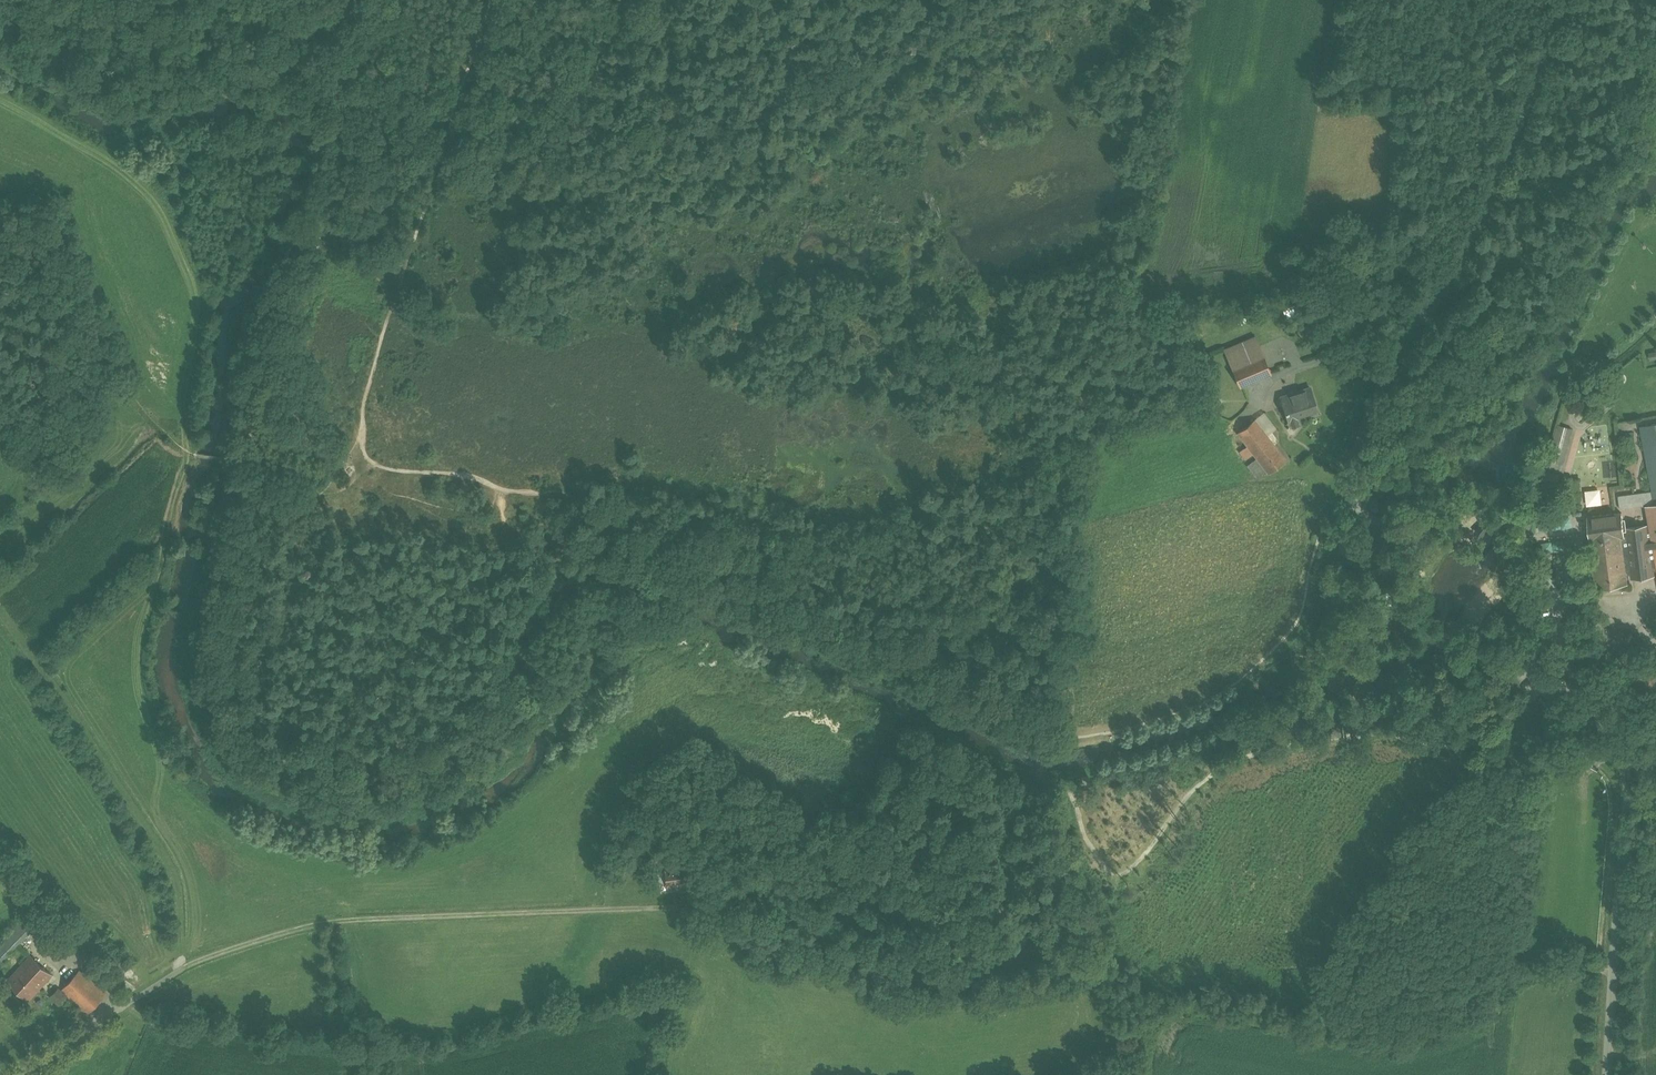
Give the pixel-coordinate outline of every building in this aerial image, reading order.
[(1224,350),(1233,368),(1263,355),(1255,336),(1224,350)] [(1263,355),(1233,368),(1241,387),(1272,373),(1263,355)] [(1312,388),(1291,395),(1291,394),(1281,398),(1290,426),(1301,422),(1299,415),(1317,409),(1318,412),(1319,411),(1312,388)] [(1255,419),(1238,433),(1248,446),(1255,455),(1256,457),(1274,443),(1255,419)] [(1646,453),(1655,451),(1655,423),(1641,426),(1646,453)] [(1571,429),(1558,426),(1549,460),(1562,464),(1571,429)] [(1274,443),(1256,457),(1269,474),(1287,460),(1274,443)] [(1248,446),(1243,451),(1249,459),(1255,455),(1248,446)] [(1646,453),(1653,491),(1655,504),(1646,505),(1650,525),(1654,547),(1655,547),(1655,451),(1646,453)] [(1559,476),(1544,473),(1543,481),(1558,484),(1559,476)] [(1653,491),(1644,492),(1646,505),(1655,504),(1653,491)] [(1644,492),(1619,495),(1621,509),(1646,505),(1644,492)] [(1621,512),(1587,517),(1591,541),(1590,541),(1592,554),(1623,549),(1627,549),(1625,536),(1621,512)] [(1461,527),(1448,518),(1443,525),(1456,534),(1461,527)] [(1627,572),(1632,571),(1633,578),(1654,575),(1653,570),(1655,570),(1655,561),(1654,547),(1650,525),(1626,528),(1627,536),(1625,536),(1627,549),(1623,549),(1627,572)] [(1442,527),(1436,535),(1447,543),(1452,535),(1442,527)] [(1623,549),(1592,554),(1597,588),(1628,583),(1627,572),(1623,549)] [(1086,791),(1082,791),(1084,802),(1094,800),(1092,789),(1089,790),(1086,791)] [(667,888),(692,884),(689,864),(665,868),(667,888)] [(52,974),(31,955),(8,980),(28,1000),(52,974)] [(106,994),(80,970),(61,990),(58,987),(50,996),(60,1004),(67,996),(87,1014),(106,994)]
